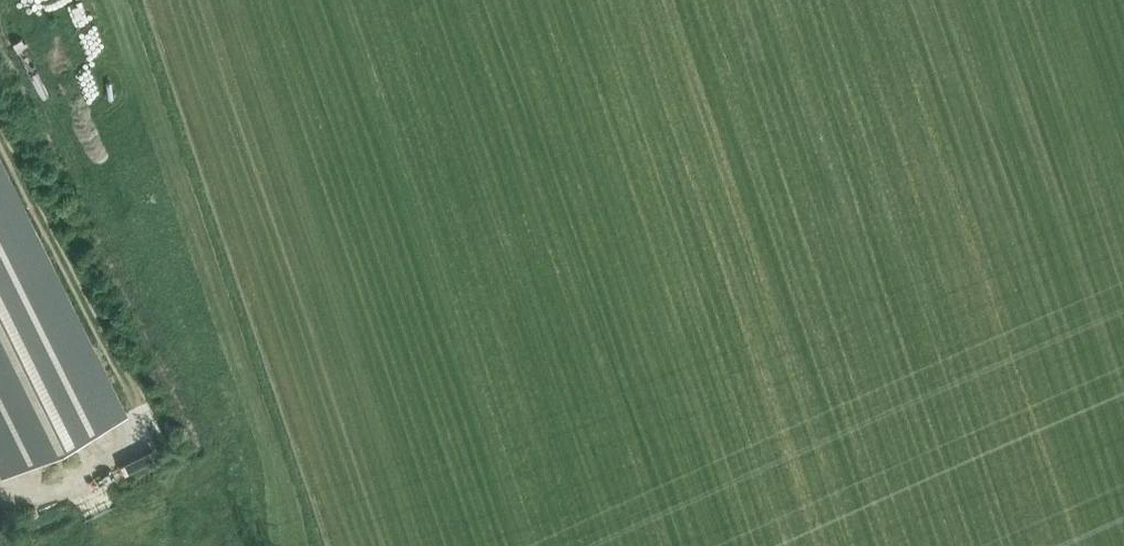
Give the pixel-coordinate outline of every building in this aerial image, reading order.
[(68,4),(66,5),(64,0),(35,0),(20,6),(17,0),(0,0),(0,9),(24,69),(84,45),(68,4)] [(6,472),(125,414),(0,161),(0,460),(6,472)]
